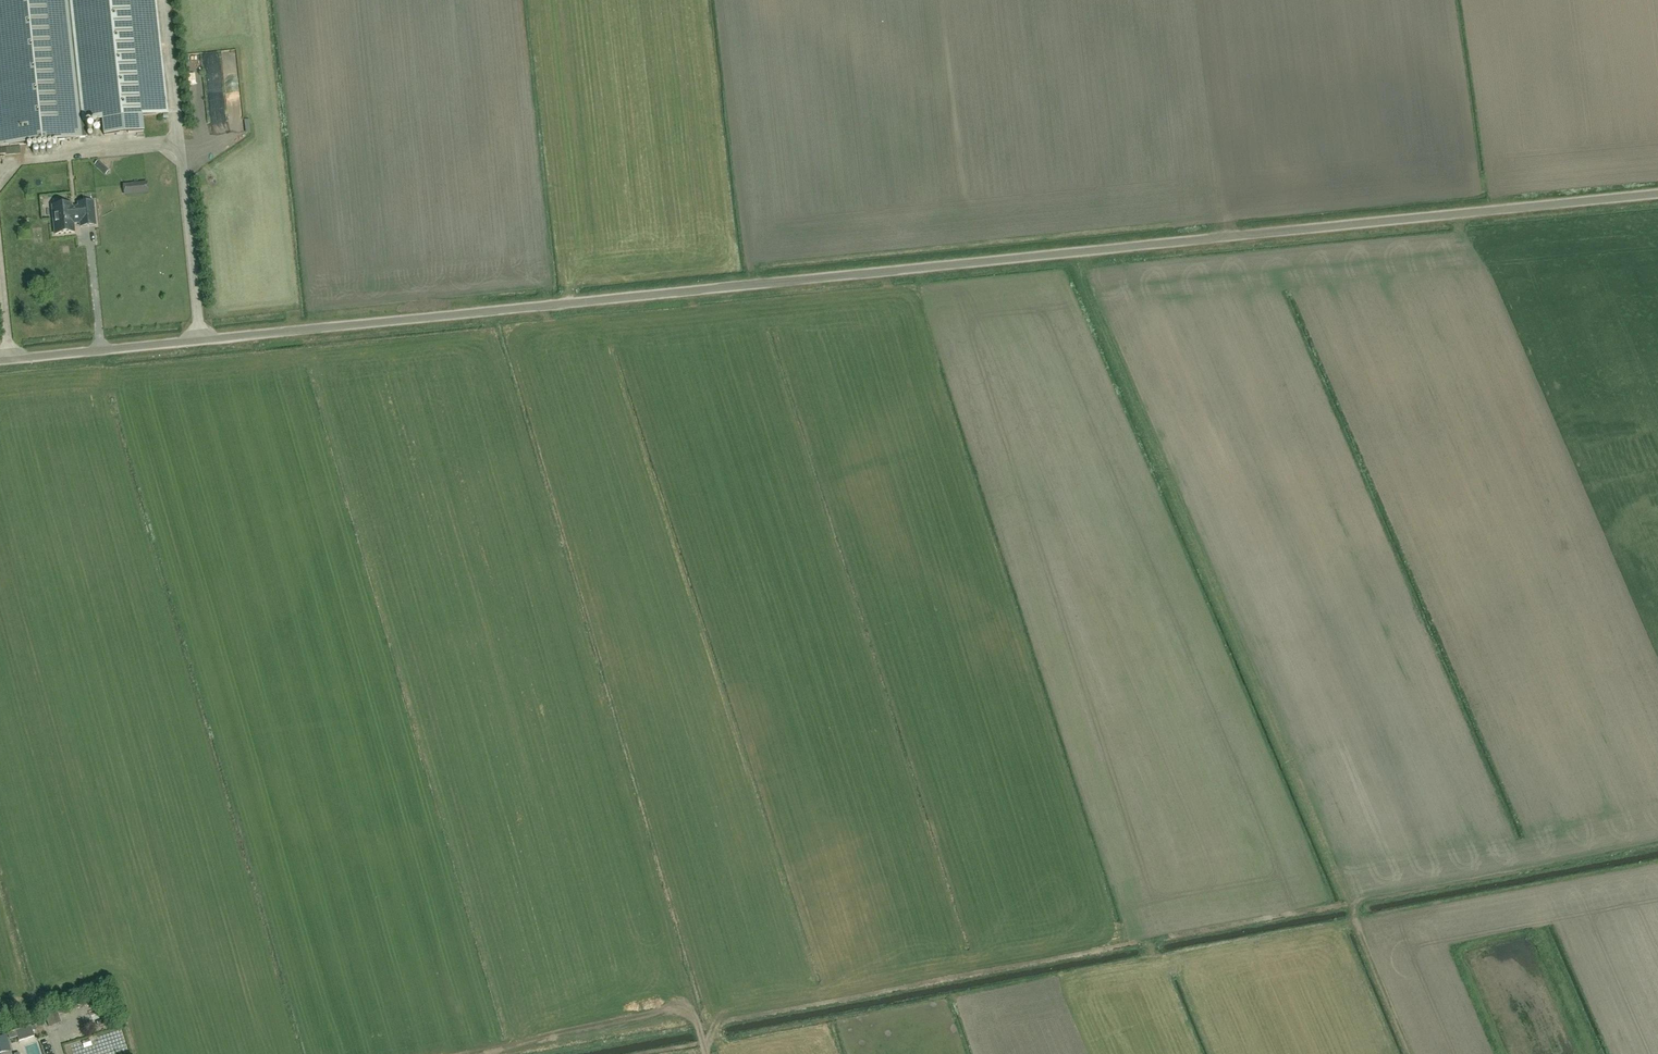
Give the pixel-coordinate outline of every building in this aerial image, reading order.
[(87,137),(85,122),(168,113),(156,0),(0,0),(0,146),(87,137)] [(238,52),(227,52),(230,103),(240,103),(238,52)] [(220,75),(221,54),(208,54),(208,75),(220,75)] [(96,226),(93,202),(78,204),(78,207),(72,208),(72,205),(52,207),(55,235),(74,233),(73,223),(80,222),(80,227),(96,226)] [(19,1042),(34,1037),(31,1027),(8,1034),(10,1040),(17,1038),(19,1042)] [(87,1050),(94,1047),(92,1041),(85,1043),(87,1050)]
